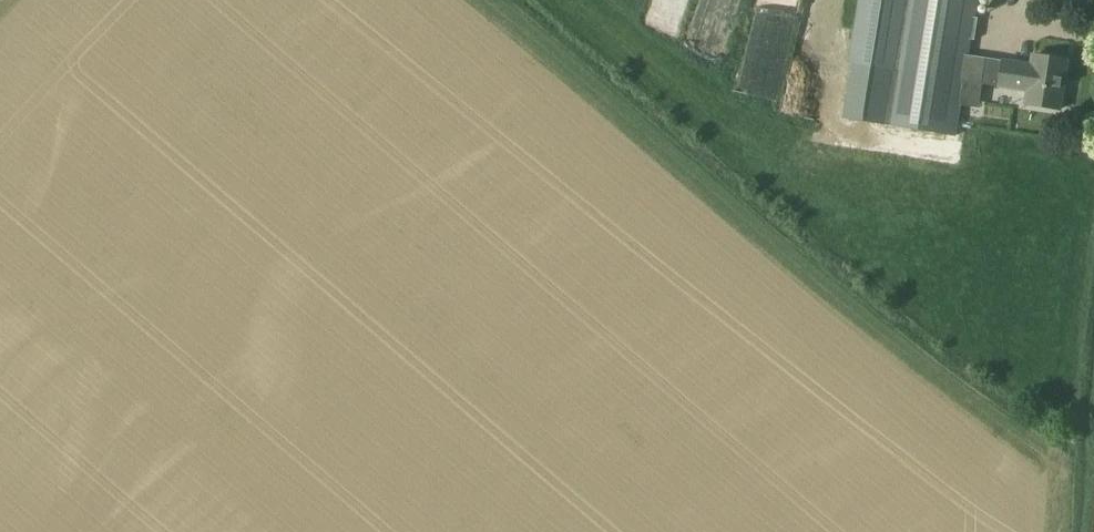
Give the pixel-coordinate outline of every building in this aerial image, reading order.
[(984,82),(998,84),(997,89),(1024,93),(1022,106),(1062,112),(1070,59),(1030,53),(1029,62),(1002,58),(967,53),(974,0),(861,0),(844,116),(955,133),(960,97),(981,100),(984,82)]
